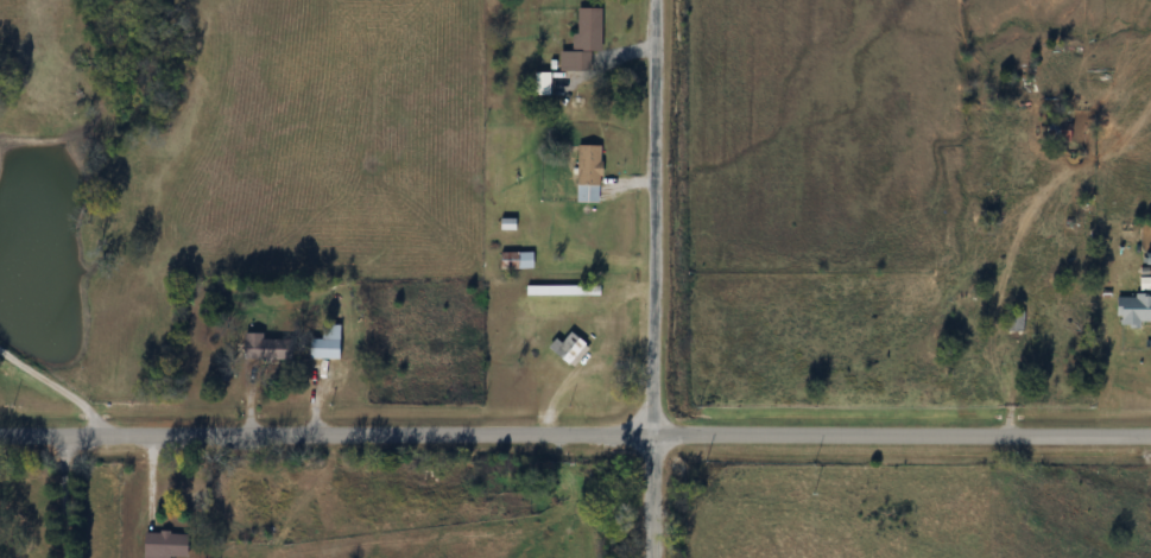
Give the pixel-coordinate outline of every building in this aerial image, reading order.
[(602,8),(576,8),(576,51),(560,51),(560,71),(592,71),(592,51),(602,51),(602,8)] [(602,144),(578,144),(578,202),(602,202),(602,144)] [(533,252),(501,252),(501,269),(533,269),(533,252)] [(527,285),(527,295),(600,295),(600,285),(527,285)] [(1143,338),(1143,318),(1114,318),(1114,338),(1143,338)] [(340,360),(340,325),(323,325),(323,340),(311,340),(311,360),(340,360)] [(556,338),(548,349),(572,367),(588,345),(570,332),(562,342),(556,338)] [(245,361),(292,362),(292,337),(245,336),(245,361)] [(145,533),(145,557),(171,557),(188,557),(188,533),(145,533)]
